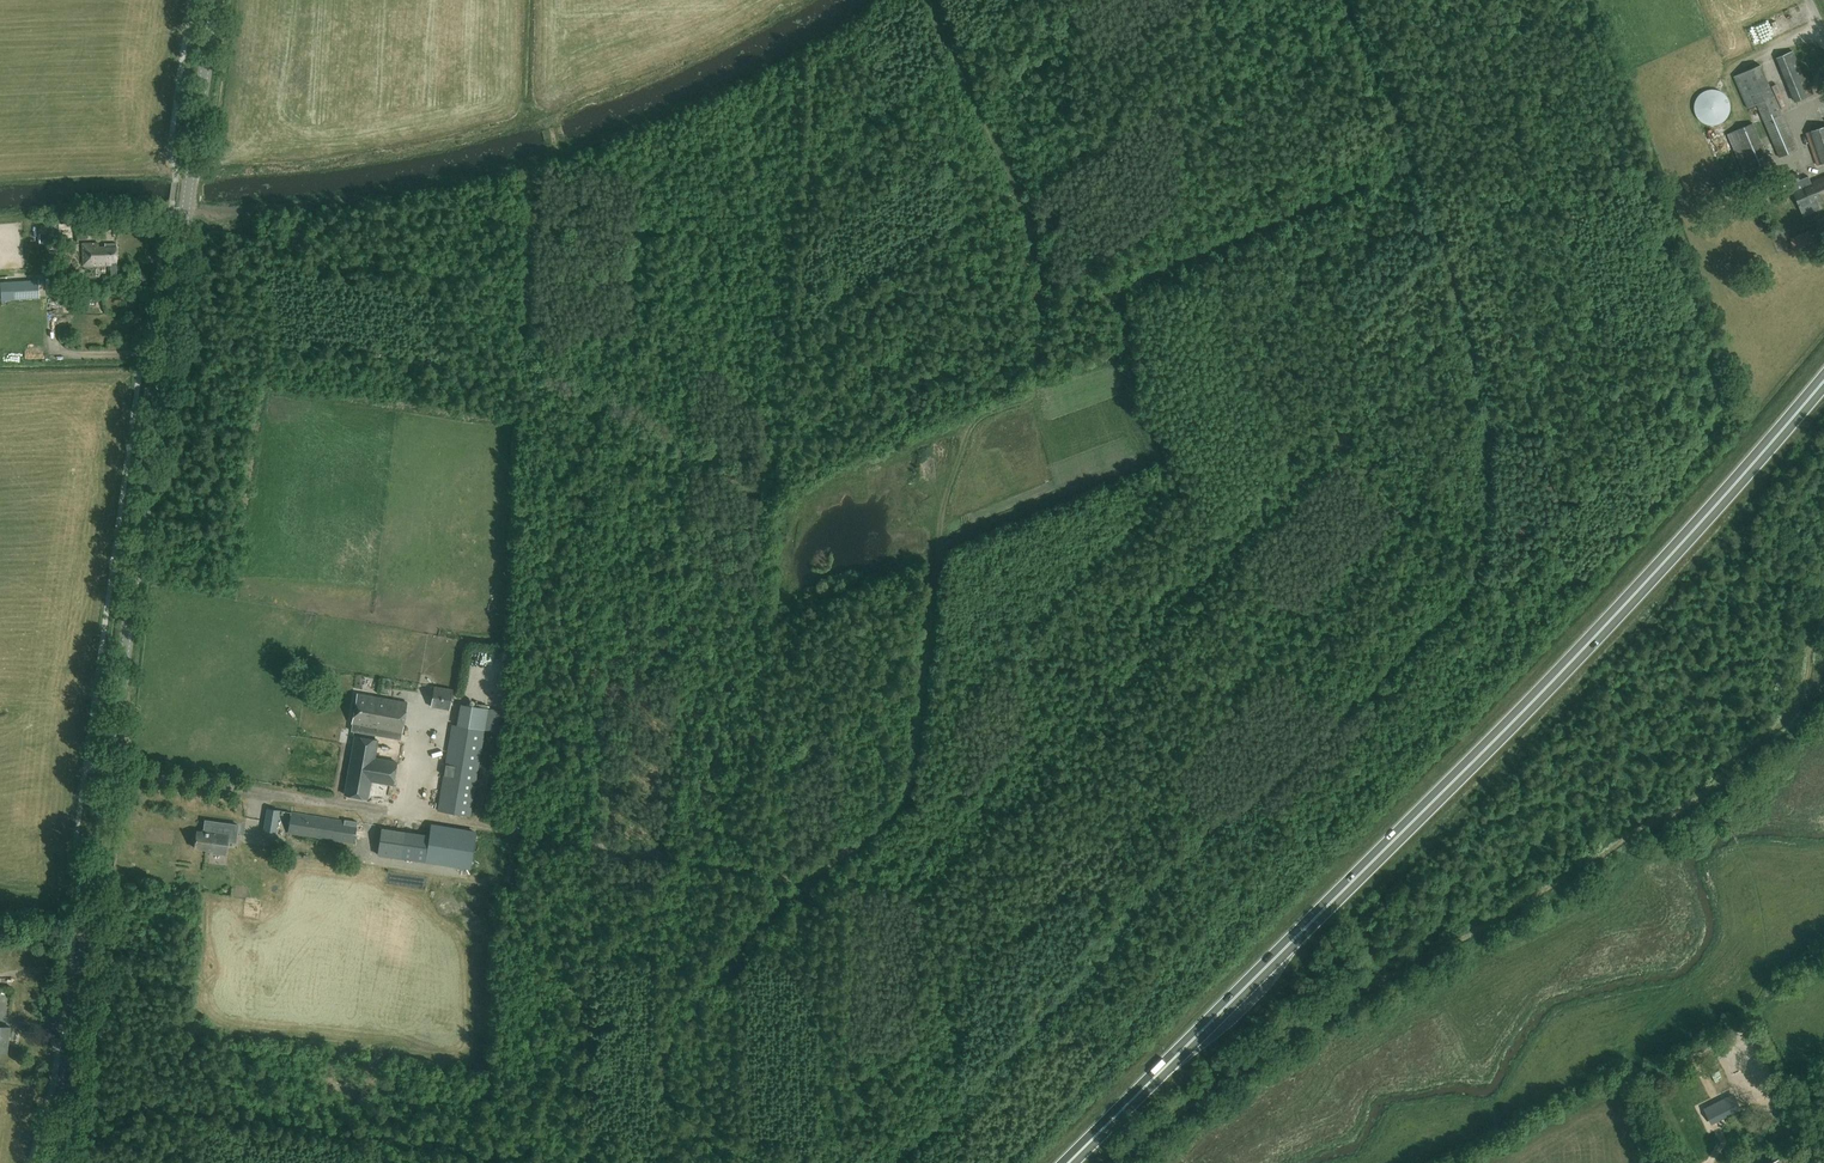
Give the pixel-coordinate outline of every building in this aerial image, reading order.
[(1780,22),(1774,25),(1779,38),(1785,35),(1780,22)] [(1758,41),(1766,37),(1759,24),(1751,28),(1758,41)] [(1795,102),(1815,95),(1807,74),(1804,75),(1794,50),(1776,58),(1795,102)] [(1748,108),(1756,104),(1779,157),(1797,150),(1760,64),(1734,76),(1748,108)] [(1730,111),(1730,107),(1730,103),(1728,98),(1726,94),(1723,92),(1719,90),(1716,89),(1711,89),(1707,90),(1703,91),(1700,94),(1697,97),(1695,101),(1694,107),(1694,111),(1696,115),(1698,119),(1701,122),(1706,125),(1711,125),(1715,126),(1719,124),(1722,123),(1726,119),(1728,115),(1730,111)] [(1770,160),(1753,122),(1727,134),(1744,172),(1770,160)] [(1817,166),(1823,163),(1823,127),(1806,133),(1817,166)] [(213,161),(215,167),(225,164),(223,158),(213,161)] [(1823,200),(1823,178),(1811,183),(1808,176),(1799,180),(1797,173),(1788,177),(1804,215),(1821,208),(1818,202),(1823,200)] [(86,224),(110,223),(110,211),(85,211),(86,224)] [(59,245),(73,244),(73,222),(59,222),(59,245)] [(116,242),(105,243),(105,245),(99,245),(99,243),(83,244),(83,265),(105,265),(105,264),(117,263),(116,242)] [(0,284),(1,298),(39,296),(39,282),(0,284)] [(95,296),(86,296),(86,303),(94,304),(95,296)] [(449,710),(453,689),(434,685),(430,707),(449,710)] [(386,686),(383,698),(357,693),(351,723),(352,724),(351,730),(400,739),(407,702),(409,690),(386,686)] [(444,774),(438,810),(469,815),(484,730),(452,725),(445,764),(454,765),(452,775),(444,774)] [(370,780),(393,784),(396,785),(398,776),(395,775),(397,762),(375,757),(378,739),(355,735),(344,794),(367,798),(370,780)] [(267,808),(263,833),(275,836),(280,810),(267,808)] [(289,833),(354,843),(358,822),(345,819),(345,821),(292,812),(289,833)] [(205,820),(204,830),(202,829),(202,832),(197,831),(195,848),(213,850),(213,853),(225,854),(227,841),(236,842),(238,825),(205,820)] [(381,828),(377,854),(424,862),(428,835),(381,828)] [(0,1025),(0,1052),(7,1053),(10,1027),(0,1025)] [(1733,1095),(1705,1109),(1711,1122),(1740,1108),(1733,1095)]
